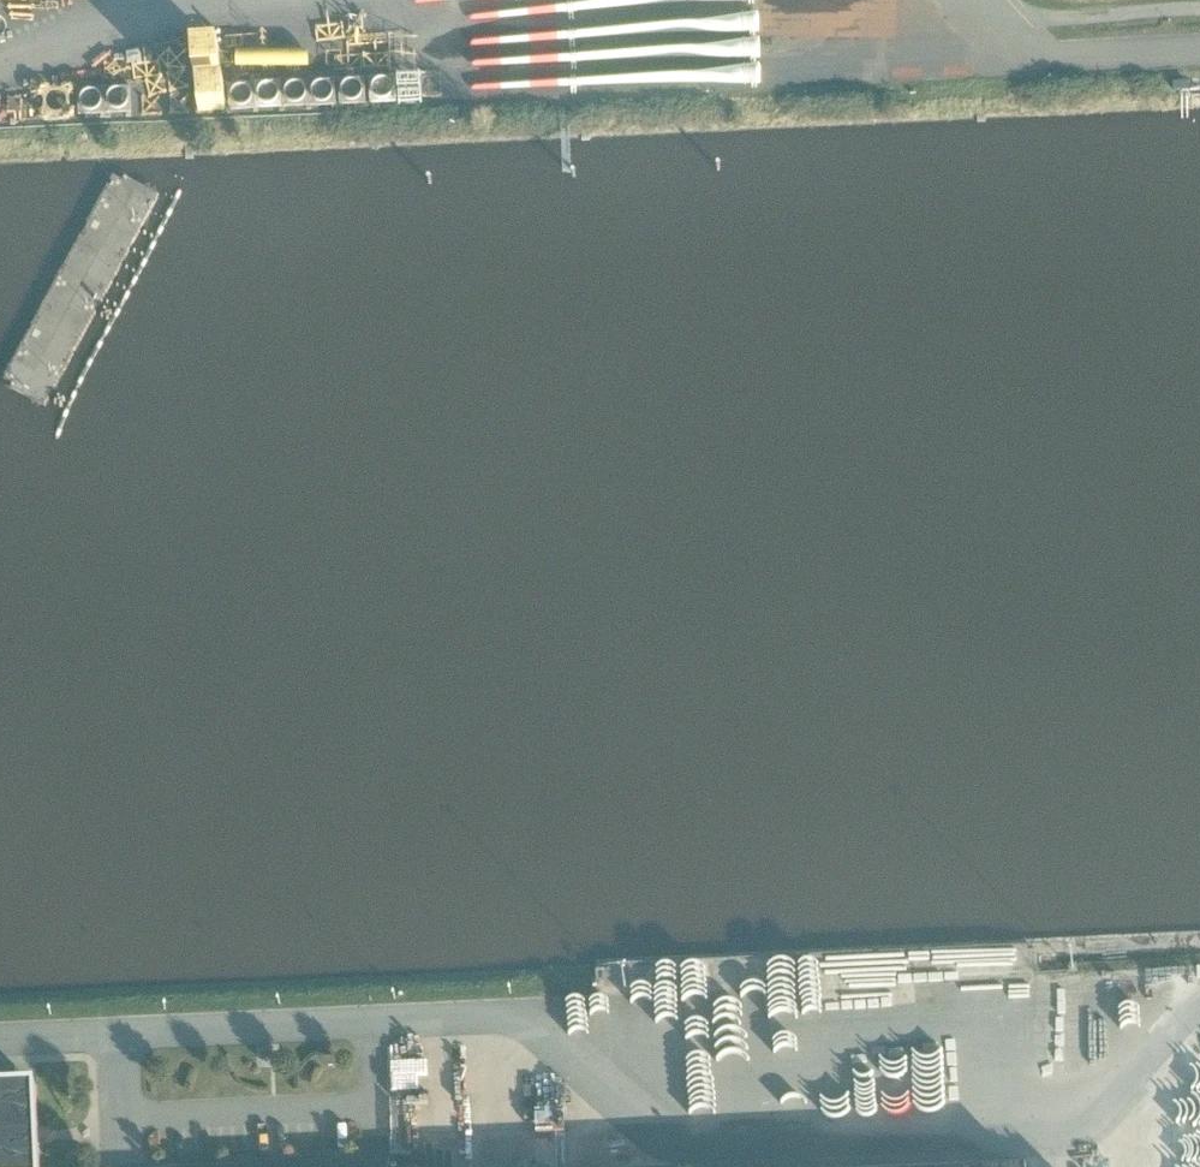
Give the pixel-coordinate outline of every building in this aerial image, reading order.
[(163,90),(165,117),(227,113),(225,86),(163,90)] [(754,958),(756,981),(769,980),(768,957),(754,958)] [(0,1087),(0,1166),(36,1166),(32,1086),(0,1087)]
